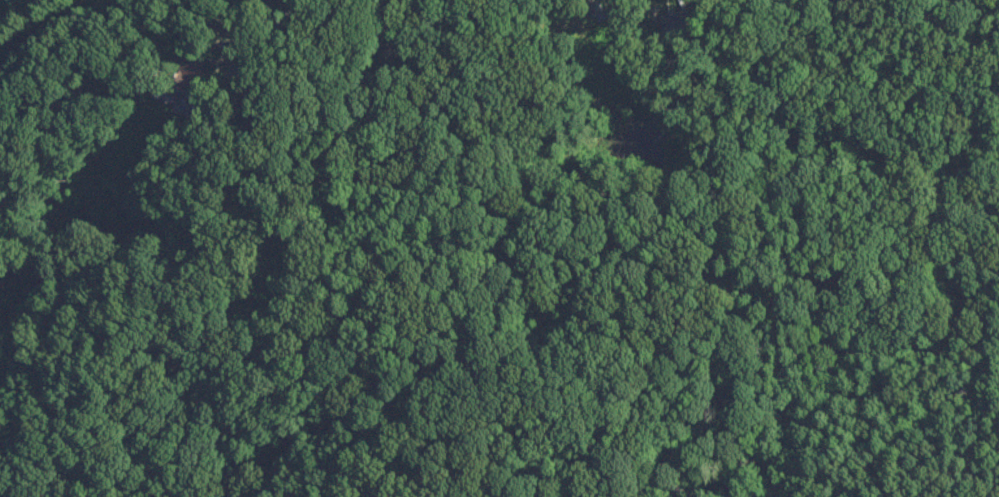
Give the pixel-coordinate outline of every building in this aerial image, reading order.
[(684,33),(683,13),(654,14),(655,34),(684,33)]
